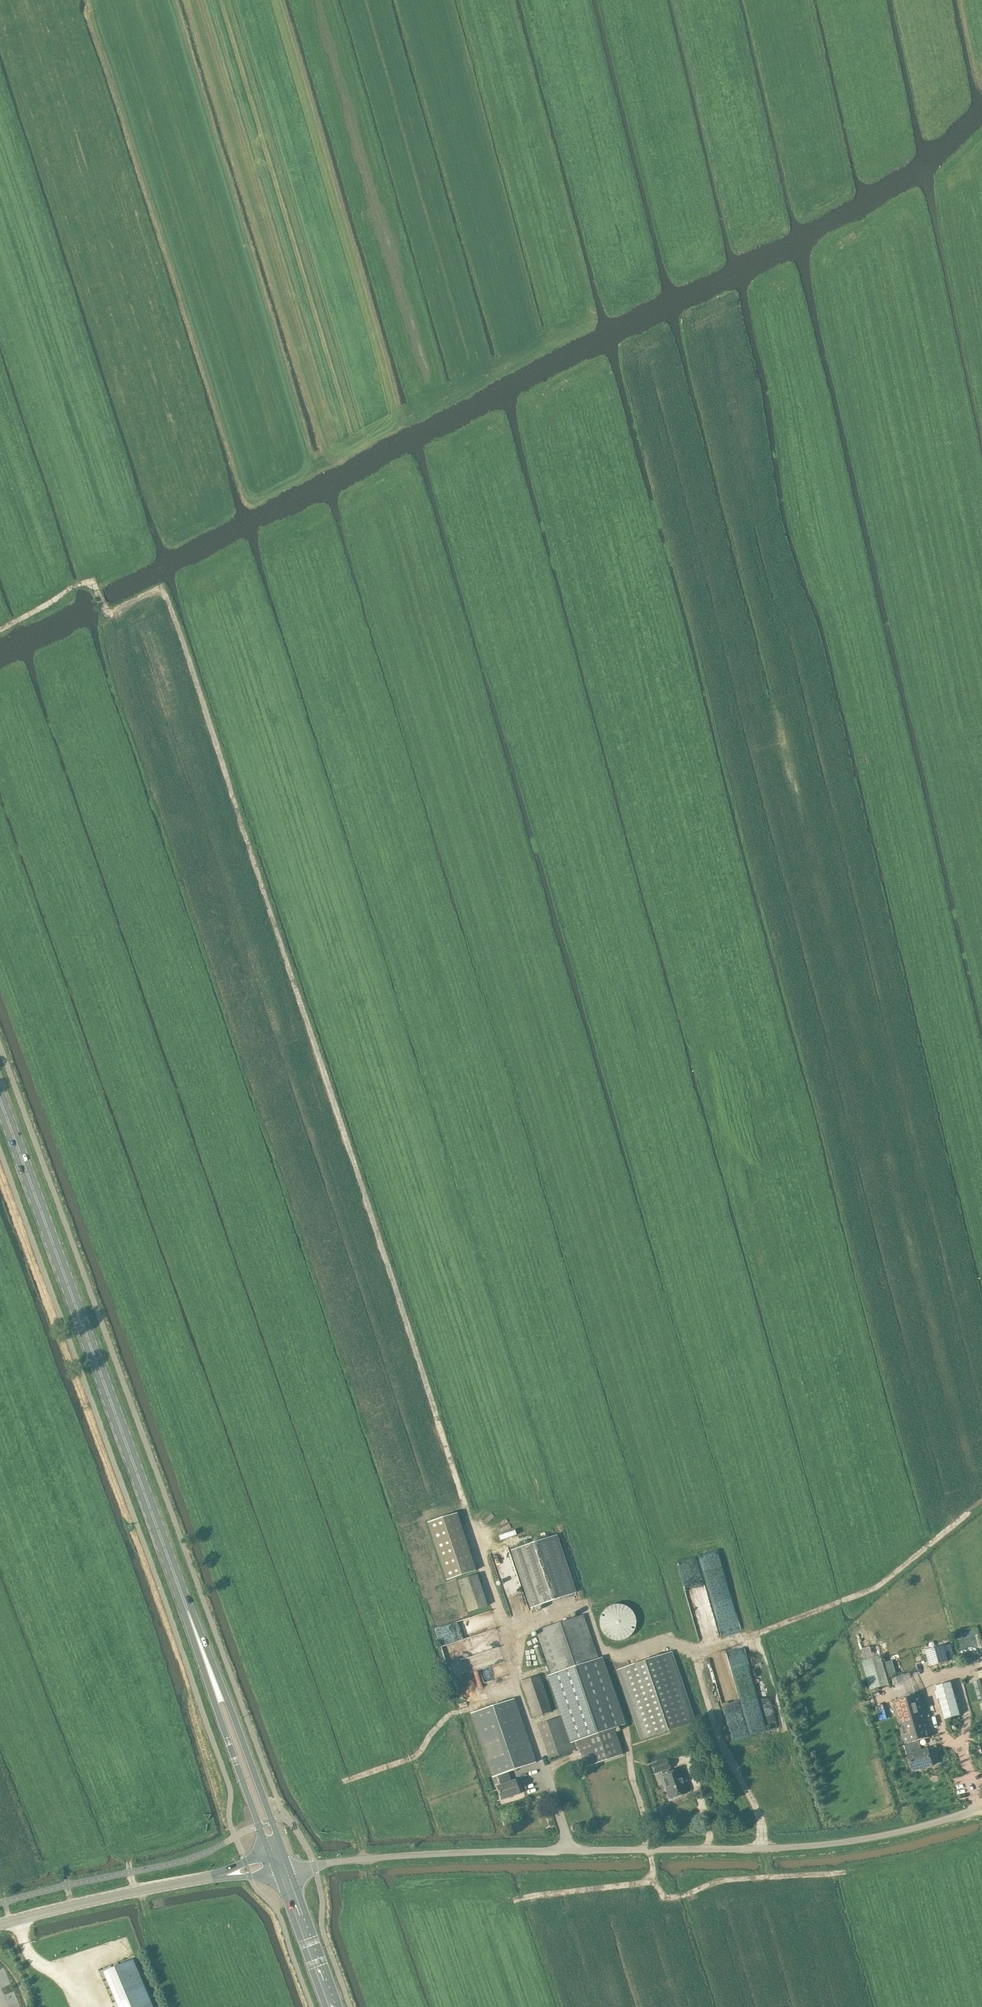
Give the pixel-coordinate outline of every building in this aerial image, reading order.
[(576,1593),(557,1535),(510,1550),(530,1608),(576,1593)] [(621,1726),(583,1615),(535,1631),(564,1716),(537,1725),(548,1759),(578,1749),(585,1768),(623,1755),(614,1728),(621,1726)] [(926,1651),(930,1667),(948,1662),(946,1653),(944,1646),(926,1651)] [(616,1670),(640,1741),(695,1722),(671,1651),(616,1670)] [(952,1651),(946,1653),(948,1662),(955,1660),(952,1651)] [(520,1682),(532,1718),(551,1711),(539,1675),(520,1682)] [(935,1687),(944,1720),(960,1715),(951,1682),(935,1687)] [(911,1754),(912,1753),(922,1751),(919,1741),(930,1737),(927,1725),(930,1724),(921,1694),(892,1702),(904,1745),(909,1743),(911,1754)] [(497,1776),(508,1772),(536,1763),(513,1699),(470,1714),(492,1778),(497,1776)] [(928,1749),(922,1751),(912,1753),(911,1754),(908,1754),(913,1771),(932,1765),(928,1749)] [(669,1772),(668,1769),(669,1768),(666,1759),(651,1764),(654,1773),(661,1771),(662,1775),(661,1775),(669,1799),(686,1793),(683,1783),(685,1782),(680,1768),(669,1772)] [(511,1781),(508,1772),(497,1776),(500,1785),(496,1786),(501,1800),(519,1794),(514,1780),(511,1781)] [(119,2006),(151,2006),(131,1960),(104,1972),(119,2006)] [(56,2002),(58,2006),(82,2006),(77,1994),(56,2002)]
